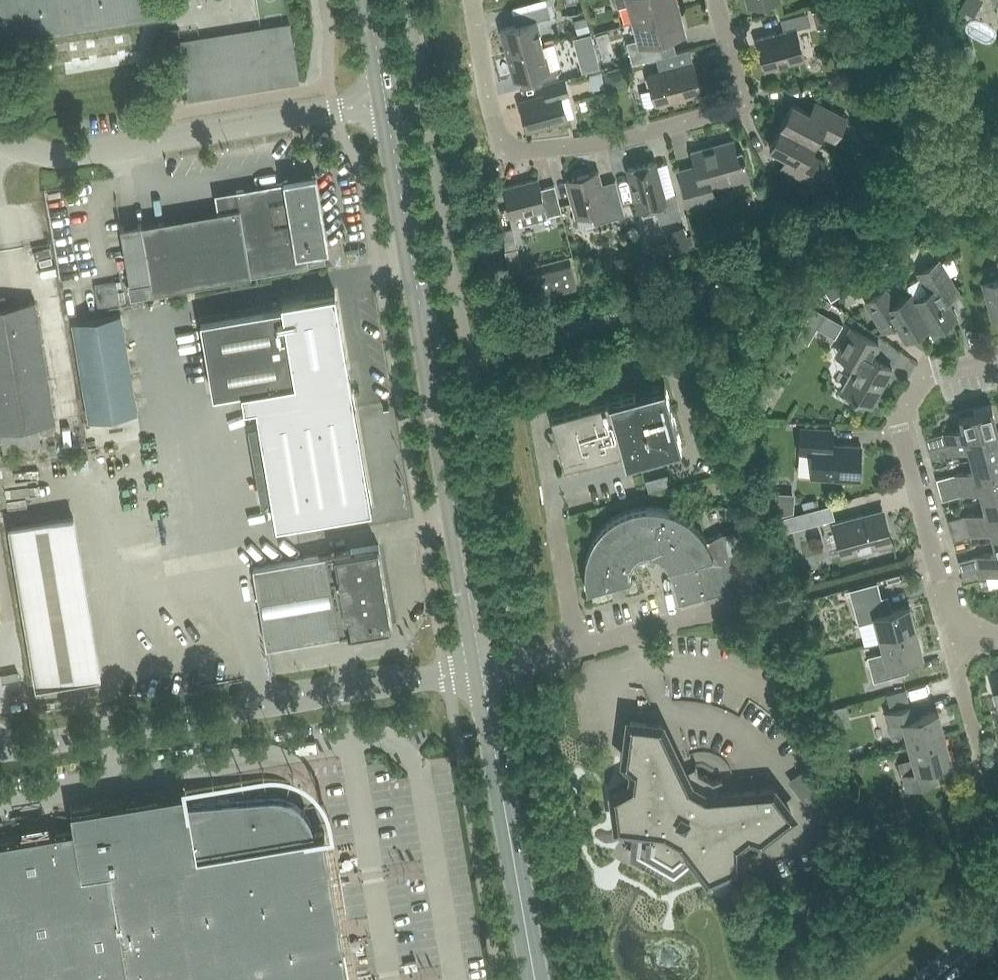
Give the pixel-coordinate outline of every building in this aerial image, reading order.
[(163,14),(161,0),(0,0),(0,40),(163,14)] [(679,10),(677,0),(615,0),(618,8),(628,5),(633,22),(679,10)] [(508,54),(543,45),(536,20),(551,16),(547,4),(520,12),(524,23),(501,29),(508,54)] [(633,64),(656,58),(662,56),(658,43),(686,36),(679,10),(633,22),(637,39),(627,42),(633,64)] [(796,29),(811,25),(808,12),(781,19),(784,31),(757,38),(766,70),(804,59),(796,29)] [(299,82),(294,52),(290,23),(179,40),(188,100),(299,82)] [(543,45),(508,54),(515,79),(537,73),(539,81),(562,75),(560,67),(549,69),(543,45)] [(662,56),(656,58),(660,71),(648,74),(656,105),(701,93),(690,48),(662,56)] [(561,97),(569,94),(564,78),(544,84),(547,95),(521,102),(528,130),(567,119),(561,97)] [(781,125),(815,143),(821,133),(836,141),(847,118),(815,101),(810,112),(793,103),(781,125)] [(810,153),(815,143),(781,125),(770,147),(787,156),(781,167),(813,184),(825,161),(810,153)] [(713,187),(750,177),(743,152),(738,154),(734,140),(692,151),(698,175),(681,179),(690,209),(717,202),(713,187)] [(660,223),(682,217),(676,194),(663,197),(654,161),(628,168),(639,210),(655,205),(660,223)] [(594,223),(625,215),(615,180),(602,183),(599,171),(566,180),(576,217),(591,213),(594,223)] [(130,296),(153,292),(308,266),(306,252),(328,249),(315,175),(284,181),(284,182),(235,191),(235,192),(231,193),(222,206),(222,211),(141,225),(141,222),(120,226),(130,280),(127,280),(130,296)] [(547,215),(562,212),(555,185),(541,188),(538,179),(504,188),(511,217),(520,215),(522,224),(548,217),(547,215)] [(494,220),(502,252),(517,248),(511,224),(508,224),(506,217),(494,220)] [(929,325),(932,331),(957,317),(943,294),(955,286),(939,260),(918,272),(929,290),(914,298),(913,299),(929,325)] [(526,276),(532,298),(532,299),(576,288),(570,264),(526,276)] [(982,281),(991,316),(997,314),(997,277),(982,281)] [(913,299),(914,298),(910,292),(894,302),(885,287),(864,300),(878,323),(891,316),(905,339),(929,325),(913,299)] [(283,307),(201,321),(214,394),(241,389),(244,405),(257,403),(277,522),(373,505),(335,289),(282,299),(283,307)] [(0,307),(0,433),(3,451),(41,445),(37,424),(55,421),(35,301),(0,307)] [(72,322),(88,420),(137,412),(120,314),(72,322)] [(870,405),(891,368),(871,356),(879,343),(850,326),(842,340),(834,354),(855,366),(842,389),(870,405)] [(635,392),(550,415),(564,466),(624,449),(627,459),(681,444),(664,382),(639,389),(639,391),(635,392)] [(928,446),(997,428),(992,408),(960,416),(963,426),(926,436),(928,446)] [(858,478),(860,443),(831,441),(832,427),(800,425),(798,450),(812,451),(810,475),(858,478)] [(997,450),(997,430),(997,428),(928,446),(931,457),(969,447),(971,457),(997,450)] [(971,457),(974,467),(936,477),(939,488),(997,472),(997,450),(971,457)] [(939,488),(942,499),(980,489),(983,498),(997,494),(997,472),(939,488)] [(997,515),(997,494),(983,498),(985,508),(948,518),(951,528),(997,515)] [(809,523),(835,516),(831,502),(805,509),(809,523)] [(742,527),(723,532),(722,532),(722,533),(707,541),(703,535),(699,529),(694,524),(688,519),(682,516),(675,512),(668,510),(661,508),(654,507),(647,507),(639,508),(632,509),(625,512),(619,515),(613,518),(607,523),(602,528),(597,533),(593,540),(590,546),(587,553),(585,560),(585,567),(584,574),(585,582),(587,590),(630,578),(629,568),(633,560),(640,554),(646,553),(647,560),(656,561),(659,555),(665,559),(669,567),(679,603),(738,587),(728,554),(748,549),(742,527)] [(844,554),(891,541),(882,508),(834,521),(844,554)] [(997,538),(997,515),(951,528),(954,539),(991,529),(994,539),(997,538)] [(72,517),(10,527),(36,685),(99,674),(72,517)] [(245,524),(237,529),(247,544),(256,539),(245,524)] [(997,560),(997,538),(994,539),(996,549),(958,560),(961,570),(997,560)] [(253,567),(266,646),(391,625),(377,546),(253,567)] [(964,580),(997,571),(997,560),(961,570),(964,580)] [(880,638),(916,629),(910,604),(885,611),(881,598),(854,605),(859,621),(875,617),(880,638)] [(916,629),(880,638),(884,650),(868,655),(874,679),(902,672),(898,660),(923,654),(916,629)] [(909,743),(944,734),(938,710),(914,716),(911,704),(886,710),(892,735),(906,731),(909,743)] [(660,725),(652,724),(630,721),(625,760),(634,769),(631,783),(613,794),(617,825),(640,828),(637,854),(673,875),(694,859),(708,877),(737,865),(738,844),(748,836),(760,838),(792,814),(773,790),(709,795),(719,790),(718,781),(713,783),(696,774),(695,767),(689,770),(683,773),(660,725)] [(944,734),(909,743),(913,757),(899,760),(906,788),(932,781),(928,766),(951,760),(944,734)] [(324,832),(314,834),(313,827),(311,823),(310,818),(308,814),(305,810),(301,805),(298,803),(294,800),(290,798),(286,796),(280,795),(276,794),(272,794),(187,801),(186,791),(71,810),(74,830),(45,835),(28,837),(0,842),(0,979),(148,979),(157,979),(349,979),(324,832)]
